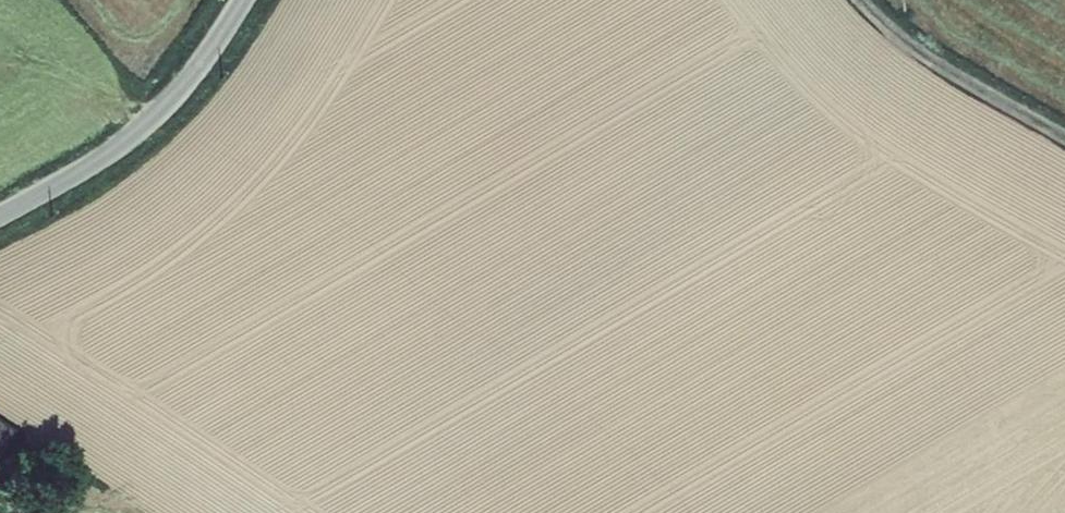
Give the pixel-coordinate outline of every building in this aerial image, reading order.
[(2,460),(18,425),(0,417),(0,459),(2,460)]
